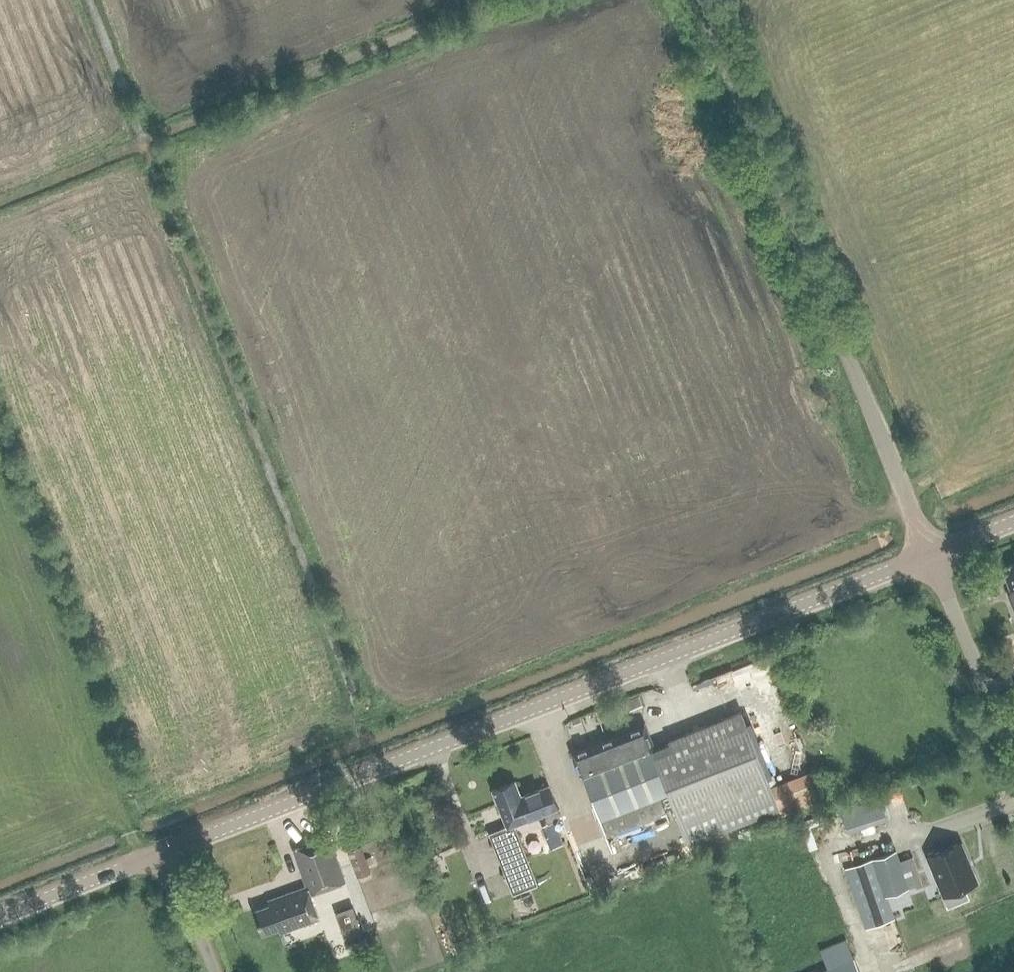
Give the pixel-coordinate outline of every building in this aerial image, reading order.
[(1001,570),(1010,593),(1005,595),(1013,618),(1013,565),(1001,570)] [(997,585),(987,588),(991,598),(1000,594),(997,585)] [(666,812),(659,797),(669,793),(689,845),(779,810),(741,713),(669,741),(670,745),(653,752),(584,779),(595,808),(572,816),(580,837),(603,828),(607,835),(666,812)] [(637,731),(635,727),(593,744),(576,751),(577,755),(575,755),(584,779),(653,752),(644,729),(637,731)] [(808,772),(770,787),(779,810),(781,816),(819,801),(808,772)] [(538,885),(514,825),(544,814),(546,818),(557,814),(556,809),(558,808),(549,786),(521,797),(515,782),(493,791),(495,796),(494,798),(496,804),(499,805),(507,827),(489,834),(513,895),(538,885)] [(837,808),(845,831),(884,817),(877,795),(837,808)] [(563,844),(554,820),(541,825),(550,849),(563,844)] [(311,894),(346,882),(330,836),(295,849),(308,886),(270,900),(271,905),(255,910),(264,934),(280,928),(281,932),(320,919),(311,894)] [(939,884),(947,881),(951,892),(977,881),(961,843),(935,854),(939,862),(931,866),(939,884)] [(356,877),(371,872),(362,845),(347,851),(356,877)] [(866,928),(894,918),(886,896),(921,883),(913,857),(900,862),(896,850),(844,868),(866,928)] [(345,943),(362,936),(350,905),(333,911),(345,943)] [(854,958),(821,971),(860,971),(854,958)]
